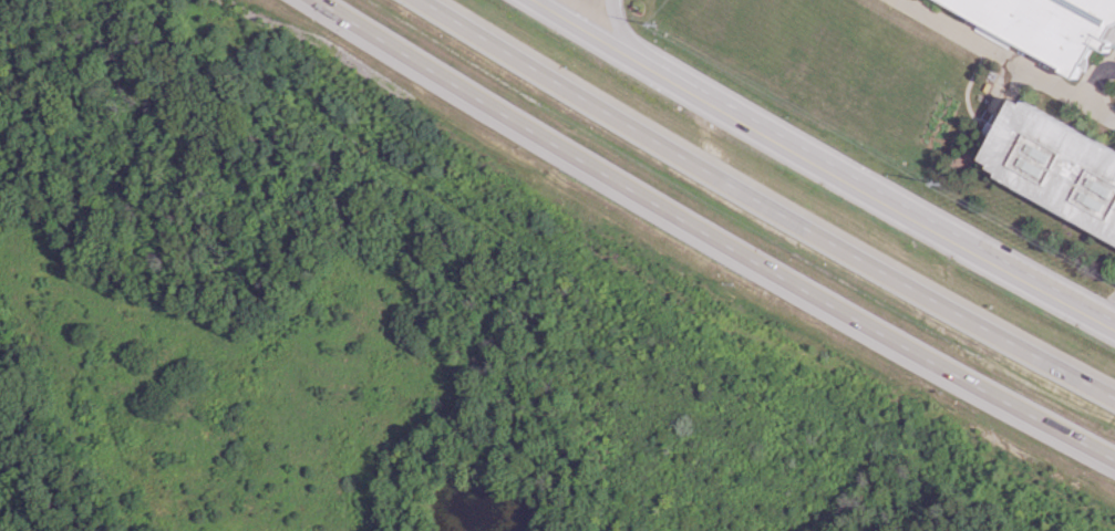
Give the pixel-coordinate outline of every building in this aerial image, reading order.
[(1077,77),(1114,14),(1114,0),(944,0),(1077,77)] [(982,162),(1114,236),(1114,155),(1018,100),(982,162)]
